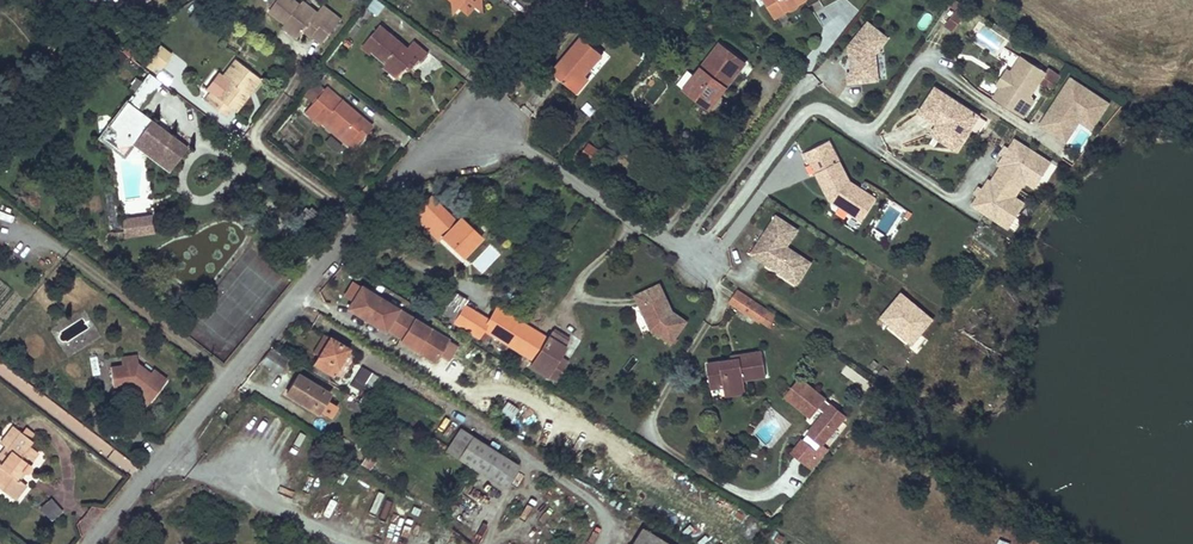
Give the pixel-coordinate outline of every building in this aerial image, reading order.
[(300,40),(303,36),(309,41),(310,39),(321,48),(340,22),(323,9),(319,14),(315,19),(301,8),(289,0),(281,0),(269,16),(285,28),(300,40)] [(385,4),(378,0),(371,0),(367,8),(378,15),(385,4)] [(477,6),(471,0),(468,0),(462,7),(470,14),(477,6)] [(778,19),(790,12),(794,12),(797,11),(800,9),(803,7),(804,5),(804,2),(807,1),(808,0),(769,0),(778,19)] [(961,0),(958,0),(954,6),(961,11),(966,3),(961,0)] [(304,4),(301,8),(315,19),(319,14),(304,4)] [(924,30),(934,17),(927,11),(916,24),(924,30)] [(969,17),(961,11),(951,27),(959,32),(969,17)] [(851,83),(875,80),(874,70),(880,70),(878,53),(890,38),(870,22),(851,45),(854,48),(855,52),(852,53),(854,72),(850,73),(851,83)] [(297,44),(300,40),(285,28),(281,33),(297,44)] [(388,65),(401,76),(407,69),(416,57),(421,61),(423,63),(429,56),(414,44),(410,49),(391,33),(388,36),(379,29),(363,50),(371,56),(373,53),(388,65)] [(552,72),(560,80),(569,70),(580,79),(584,74),(589,78),(606,58),(582,37),(552,72)] [(148,63),(161,71),(172,52),(159,45),(148,63)] [(744,65),(720,45),(684,89),(709,109),(719,97),(715,94),(732,72),(736,76),(744,65)] [(1021,67),(1012,83),(1005,95),(1035,112),(1045,95),(1040,92),(1054,68),(1029,53),(1021,67)] [(411,73),(421,61),(416,57),(407,69),(411,73)] [(1007,80),(1012,83),(1021,67),(1016,64),(1007,80)] [(242,95),(254,79),(235,65),(223,80),(230,85),(218,100),(212,95),(205,104),(225,120),(230,112),(235,116),(247,100),(242,95)] [(397,81),(401,76),(388,65),(384,70),(397,81)] [(569,70),(560,80),(578,94),(590,80),(589,78),(584,74),(580,79),(569,70)] [(687,71),(678,84),(683,88),(692,75),(687,71)] [(162,84),(149,75),(134,94),(147,103),(162,84)] [(1087,78),(1061,115),(1072,123),(1065,133),(1079,143),(1086,132),(1082,129),(1091,116),(1086,114),(1090,108),(1101,116),(1107,114),(1114,120),(1125,104),(1087,78)] [(260,84),(254,79),(242,95),(247,100),(260,84)] [(312,100),(322,86),(316,82),(306,96),(312,100)] [(983,105),(949,82),(932,106),(942,113),(936,122),(960,138),(974,118),(983,105)] [(358,135),(369,122),(344,101),(328,88),(322,96),(310,110),(326,123),(328,120),(353,141),(358,135)] [(147,103),(134,94),(128,103),(140,113),(147,103)] [(133,145),(144,143),(174,167),(188,148),(140,113),(128,103),(109,128),(115,132),(118,148),(133,145)] [(983,123),(991,110),(983,105),(974,118),(983,123)] [(1082,129),(1086,132),(1095,121),(1107,129),(1114,120),(1107,114),(1101,116),(1090,108),(1086,114),(1091,116),(1082,129)] [(1061,115),(1054,125),(1065,133),(1072,123),(1061,115)] [(375,128),(369,122),(358,135),(365,140),(375,128)] [(812,159),(835,147),(830,137),(804,151),(810,161),(812,159)] [(174,167),(144,143),(133,145),(169,173),(174,167)] [(983,210),(1019,233),(1035,208),(1025,202),(1035,186),(1045,192),(1061,167),(1025,144),(1015,160),(1009,169),(1012,171),(1002,186),(999,185),(993,194),(989,201),(983,210)] [(608,157),(590,146),(583,157),(601,168),(608,157)] [(857,211),(871,188),(852,177),(841,157),(835,147),(812,159),(829,189),(832,188),(841,196),(839,199),(857,211)] [(878,193),(871,188),(857,211),(865,215),(878,193)] [(473,232),(459,218),(456,221),(436,202),(422,216),(443,237),(464,257),(481,239),(480,238),(473,232)] [(108,210),(108,229),(119,228),(119,210),(108,210)] [(153,221),(152,215),(122,219),(123,226),(153,221)] [(797,228),(776,215),(752,253),(790,277),(803,256),(786,245),(797,228)] [(438,242),(443,237),(422,216),(417,221),(438,242)] [(154,233),(153,221),(123,226),(125,238),(154,233)] [(480,226),(473,232),(480,238),(486,232),(480,226)] [(803,256),(790,277),(797,282),(811,261),(803,256)] [(386,333),(400,310),(364,288),(350,310),(386,333)] [(672,344),(686,321),(672,313),(656,288),(633,303),(651,331),(672,344)] [(487,329),(511,344),(523,323),(499,307),(491,320),(467,305),(469,301),(452,290),(438,311),(481,338),(487,329)] [(768,328),(776,316),(738,290),(730,303),(768,328)] [(438,364),(451,342),(416,320),(402,342),(438,364)] [(523,323),(511,344),(535,359),(530,366),(548,377),(561,357),(569,343),(553,332),(549,339),(523,323)] [(320,357),(331,340),(322,335),(312,351),(320,357)] [(347,351),(331,340),(320,357),(315,366),(331,376),(347,351)] [(285,362),(272,352),(262,364),(276,374),(285,362)] [(724,388),(746,386),(745,379),(766,376),(763,353),(733,356),(733,362),(710,364),(712,387),(724,386),(724,388)] [(89,357),(93,375),(100,373),(96,355),(89,357)] [(116,357),(117,366),(135,364),(134,355),(116,357)] [(570,363),(561,357),(548,377),(547,378),(557,384),(570,363)] [(135,364),(117,366),(107,367),(109,389),(126,386),(133,392),(133,398),(146,407),(166,382),(152,371),(150,374),(135,364)] [(372,373),(362,367),(351,387),(360,393),(372,373)] [(329,395),(299,376),(287,395),(318,414),(329,395)] [(824,445),(848,417),(802,380),(790,395),(799,401),(796,404),(813,418),(821,408),(828,414),(824,419),(826,421),(819,429),(816,428),(811,435),(824,445)] [(747,394),(746,386),(724,388),(725,396),(747,394)] [(362,395),(358,402),(372,410),(376,403),(362,395)] [(799,401),(790,395),(788,397),(796,404),(799,401)] [(506,401),(500,413),(512,419),(519,407),(506,401)] [(826,421),(824,419),(816,428),(819,429),(826,421)] [(23,473),(26,474),(28,474),(30,472),(31,470),(30,467),(29,465),(38,454),(29,447),(32,443),(13,428),(2,443),(5,445),(0,452),(0,490),(15,501),(26,487),(17,479),(22,472),(23,473)] [(462,431),(448,451),(504,487),(517,467),(462,431)] [(819,452),(805,441),(795,454),(808,465),(819,452)] [(369,513),(386,519),(394,499),(377,493),(369,513)] [(38,508),(50,522),(63,511),(51,497),(38,508)] [(634,543),(673,543),(645,527),(634,543)]
